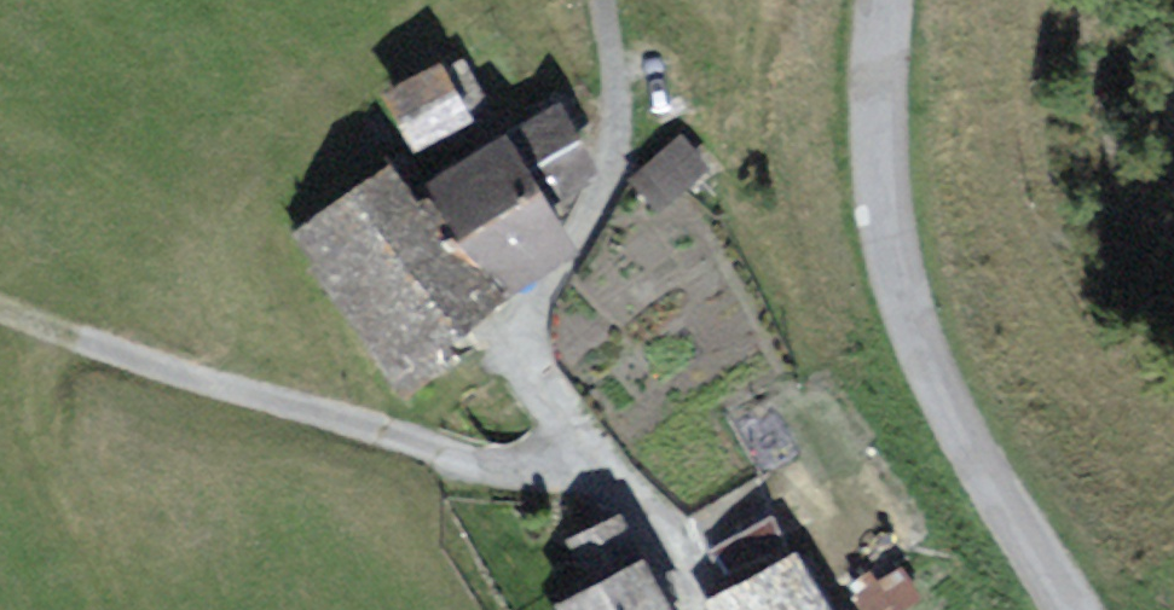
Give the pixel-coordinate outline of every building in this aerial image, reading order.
[(470,113),(441,61),(388,91),(416,142),(470,113)] [(514,133),(509,126),(428,181),(500,286),(569,238),(542,199),(596,162),(556,104),(514,133)] [(686,140),(684,137),(638,174),(659,201),(706,164),(686,140)] [(420,341),(500,286),(428,181),(409,154),(298,230),(403,382),(434,361),(420,341)] [(775,506),(706,546),(728,585),(798,544),(775,506)] [(701,600),(707,609),(836,609),(798,544),(728,585),(701,600)] [(638,556),(564,597),(572,609),(669,609),(638,556)]
